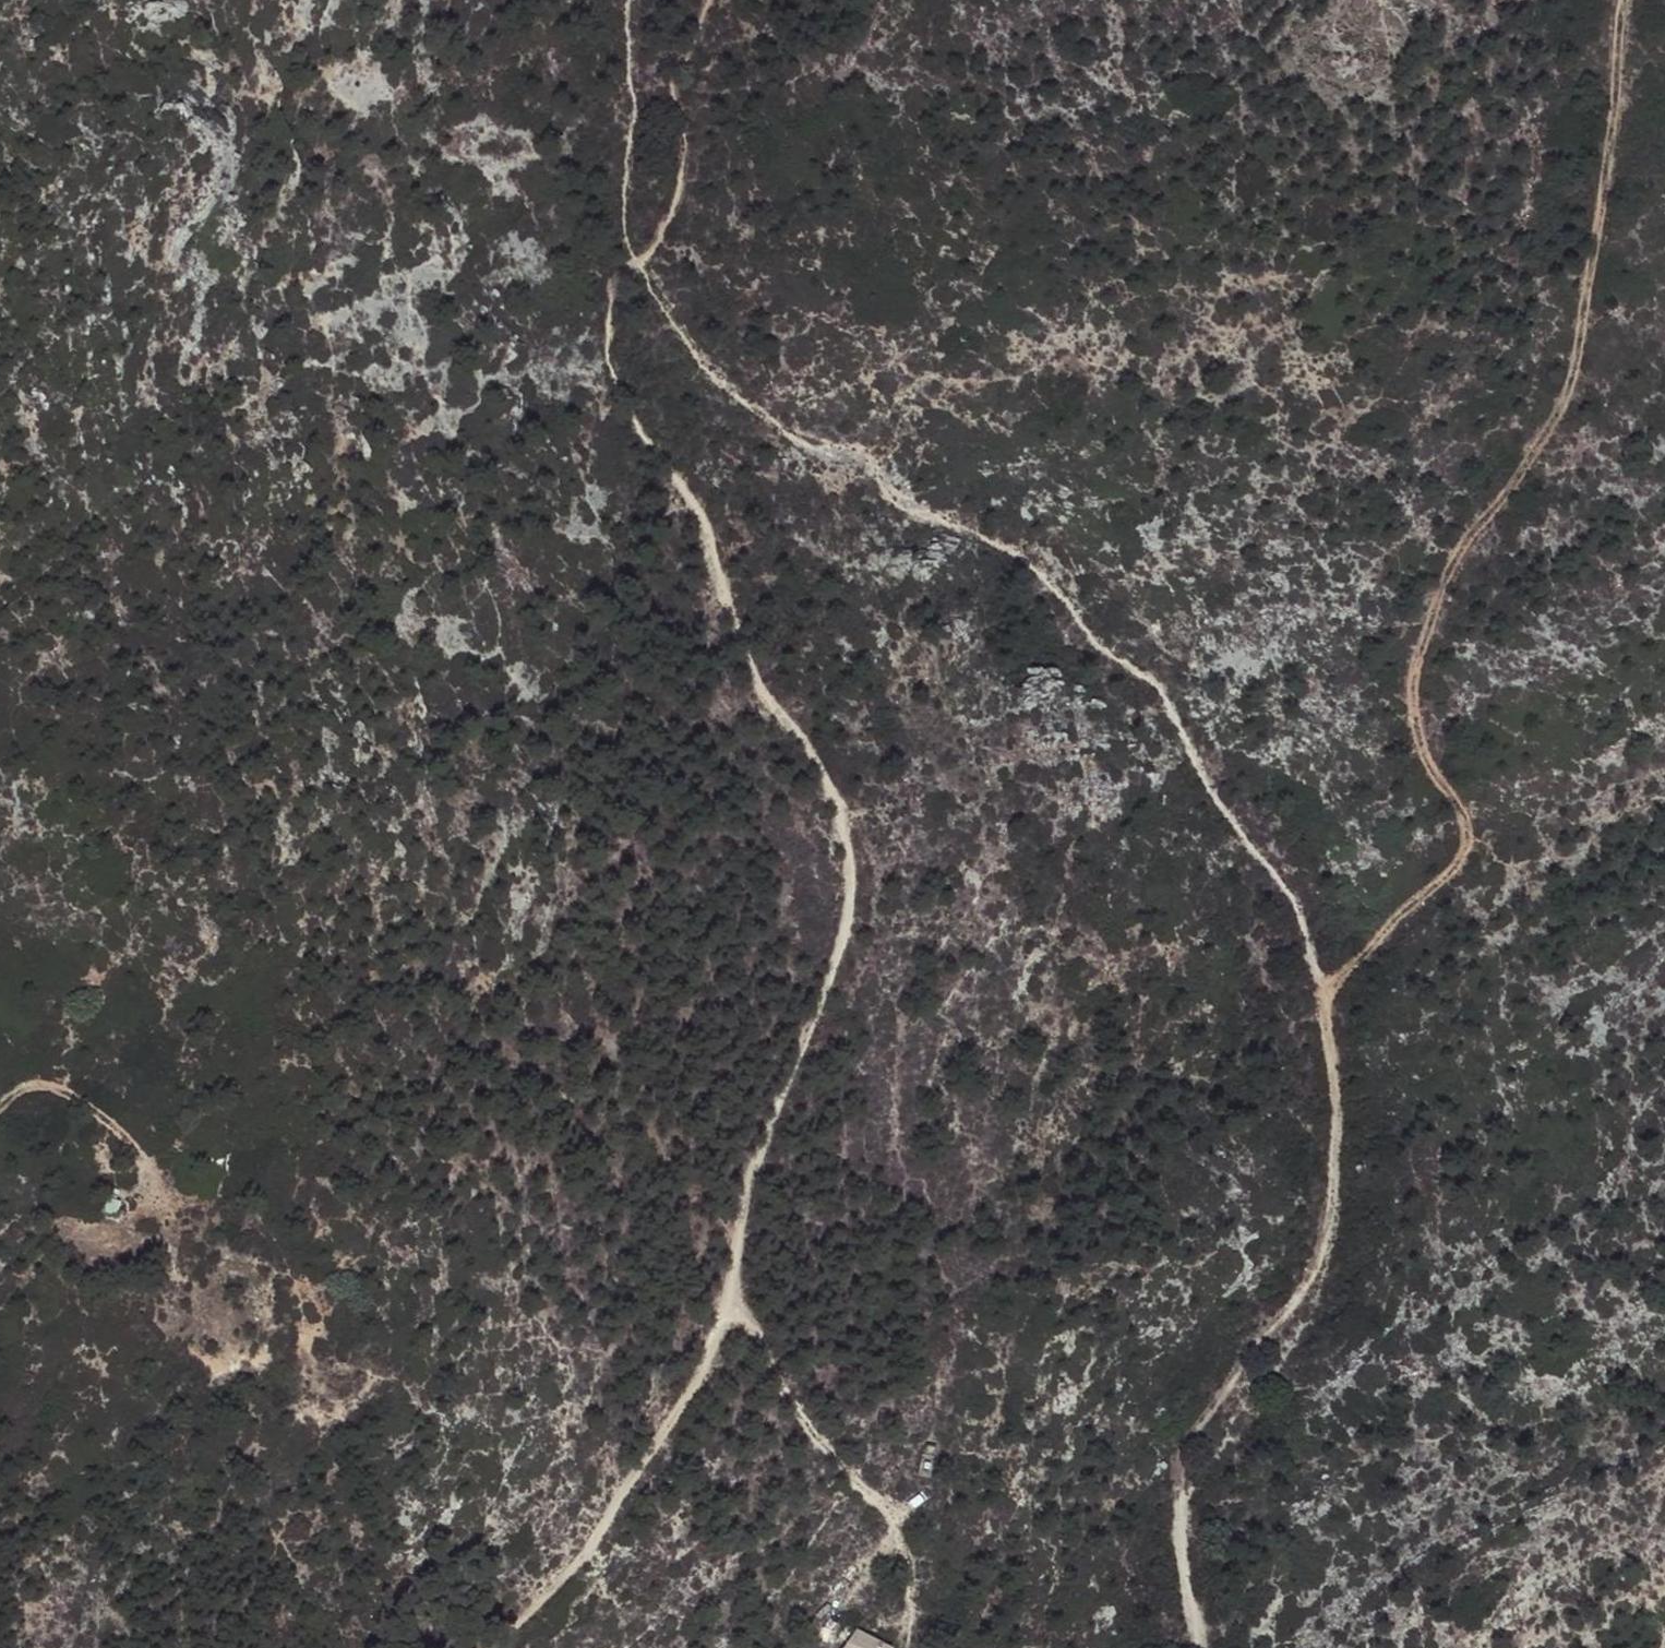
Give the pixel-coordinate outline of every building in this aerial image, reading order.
[(1351,8),(1363,11),(1366,0),(1353,0),(1351,8)] [(120,1203),(106,1199),(103,1214),(116,1217),(120,1203)] [(855,1633),(847,1647),(884,1647),(855,1633)]
